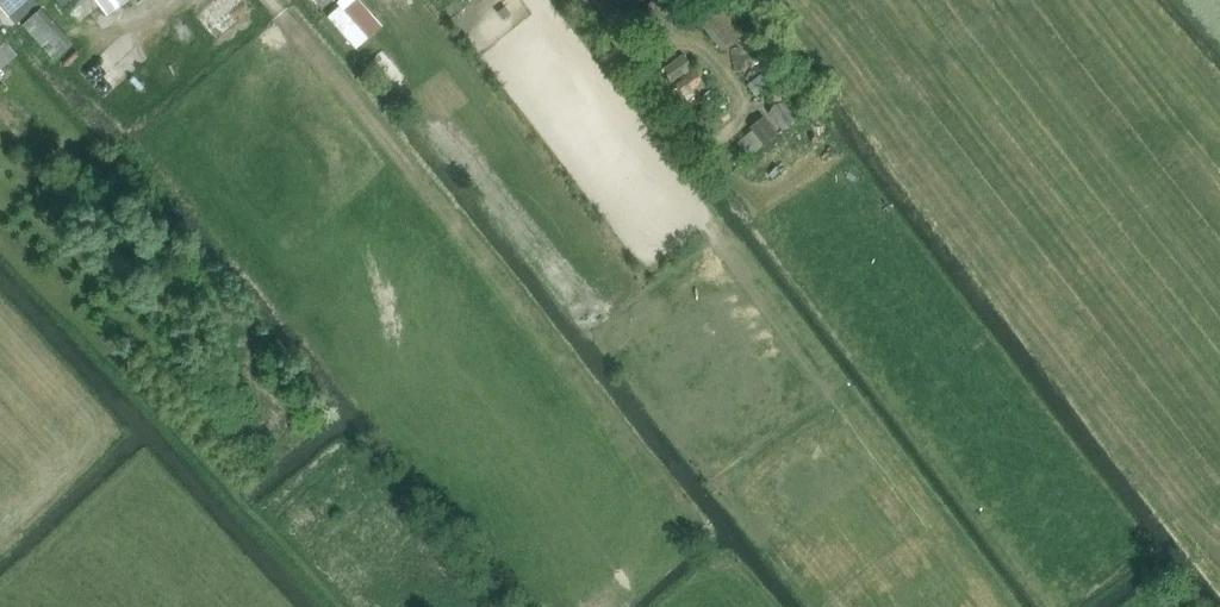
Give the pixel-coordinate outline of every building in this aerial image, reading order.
[(8,16),(28,0),(0,0),(0,7),(8,16)] [(107,14),(126,0),(96,0),(107,14)] [(512,11),(522,4),(520,0),(503,0),(512,11)] [(624,11),(641,0),(616,0),(624,11)] [(719,0),(690,0),(685,4),(722,50),(745,32),(719,0)] [(56,57),(75,40),(40,3),(21,20),(56,57)] [(340,6),(328,17),(356,49),(368,38),(340,6)] [(18,55),(0,33),(0,70),(18,55)] [(692,69),(675,84),(684,95),(692,88),(694,91),(704,82),(692,69)] [(797,119),(782,100),(767,112),(782,131),(797,119)] [(764,116),(749,127),(763,146),(778,134),(764,116)]
